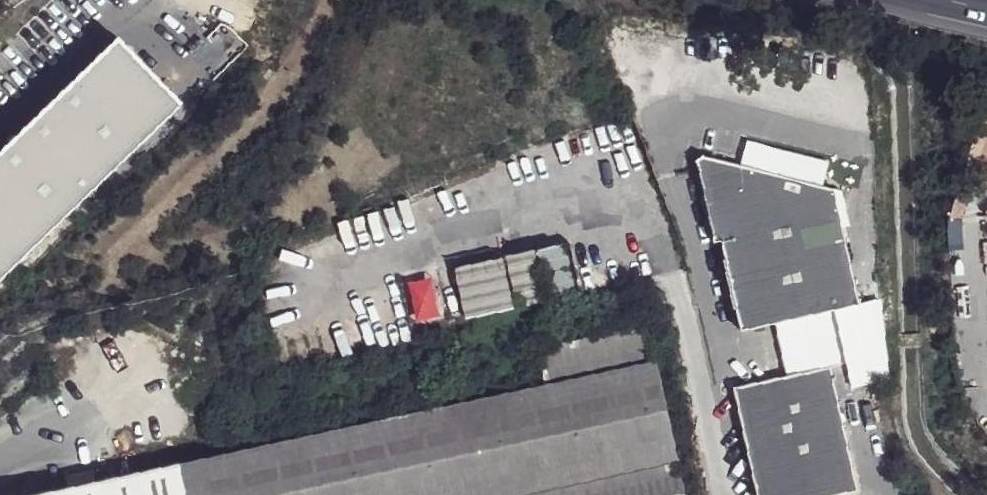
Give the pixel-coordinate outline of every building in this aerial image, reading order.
[(184,100),(119,34),(0,148),(0,278),(184,100)] [(695,159),(697,166),(708,156),(701,155),(695,159)] [(708,156),(697,166),(713,241),(720,239),(740,330),(834,309),(858,304),(833,188),(708,156)] [(548,297),(577,290),(566,244),(537,250),(548,297)] [(534,251),(505,257),(517,306),(544,300),(534,251)] [(502,257),(454,268),(465,317),(513,307),(502,257)] [(879,299),(858,304),(875,381),(885,379),(879,314),(879,299)] [(858,304),(834,309),(846,362),(852,392),(875,387),(875,381),(858,304)] [(28,494),(683,494),(685,494),(648,322),(539,345),(546,384),(28,494)] [(733,387),(756,494),(832,494),(856,490),(836,396),(852,392),(846,362),(733,387)]
